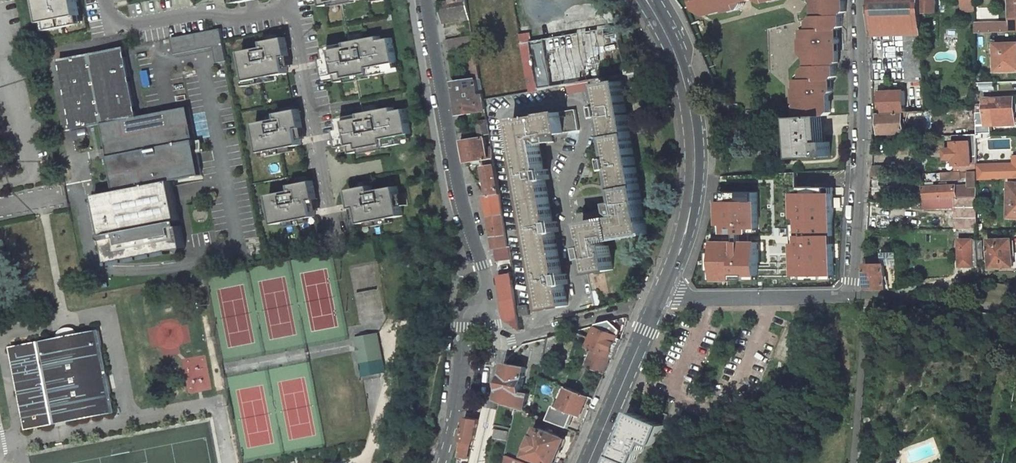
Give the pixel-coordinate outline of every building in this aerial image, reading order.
[(49,30),(86,22),(81,0),(43,0),(49,30)] [(450,2),(437,4),(438,11),(466,6),(465,0),(450,0),(450,2)] [(751,0),(697,0),(700,10),(708,8),(709,15),(728,10),(728,12),(741,9),(740,3),(751,0)] [(815,15),(811,20),(811,29),(805,29),(805,39),(803,39),(803,53),(809,53),(810,66),(804,71),(805,79),(799,80),(800,118),(823,117),(826,117),(830,112),(829,95),(830,95),(832,94),(832,92),(832,90),(831,89),(831,88),(829,87),(829,81),(833,81),(835,77),(835,66),(839,62),(838,50),(836,50),(836,43),(838,42),(838,40),(837,38),(835,37),(835,30),(839,30),(842,26),(842,15),(845,12),(845,0),(815,0),(815,15)] [(921,35),(920,14),(920,11),(920,1),(920,0),(870,0),(870,36),(901,35),(921,35)] [(935,0),(920,1),(920,11),(920,14),(935,13),(935,0)] [(1009,18),(1015,17),(1015,0),(1008,0),(1009,18)] [(441,23),(468,18),(467,15),(466,7),(466,6),(438,11),(441,23)] [(988,32),(1009,31),(1009,21),(988,21),(988,32)] [(587,81),(625,75),(617,27),(529,42),(528,34),(518,36),(528,91),(566,84),(587,81)] [(221,28),(171,38),(175,54),(214,47),(217,63),(227,61),(221,28)] [(923,112),(922,62),(921,35),(901,35),(903,113),(904,113),(916,113),(923,112)] [(265,46),(242,51),(246,75),(247,80),(261,77),(288,72),(285,56),(290,55),(287,36),(264,41),(265,46)] [(386,36),(331,47),(333,57),(329,58),(332,75),(343,73),(345,81),(352,80),(352,82),(377,77),(376,75),(391,72),(391,70),(402,67),(397,38),(387,41),(386,36)] [(471,36),(444,42),(446,52),(466,48),(473,47),(471,36)] [(1015,42),(994,43),(996,71),(1015,70),(1015,52),(1015,42)] [(202,174),(189,107),(139,116),(125,46),(59,59),(72,129),(103,123),(108,147),(100,149),(102,157),(109,156),(116,191),(172,180),(202,174)] [(476,65),(473,47),(466,48),(469,67),(476,65)] [(468,67),(471,80),(474,80),(479,79),(476,65),(469,67),(468,67)] [(247,80),(246,75),(243,75),(245,86),(262,83),(261,77),(247,80)] [(471,80),(452,83),(455,100),(477,97),(474,80),(471,80)] [(588,86),(587,81),(566,84),(567,90),(588,86)] [(623,102),(619,81),(598,85),(602,106),(597,107),(599,117),(603,116),(611,158),(607,159),(608,169),(613,169),(618,203),(612,204),(613,212),(618,214),(619,217),(581,223),(584,239),(586,239),(587,246),(582,247),(584,258),(587,257),(590,272),(611,269),(607,245),(603,245),(603,241),(645,233),(643,222),(642,223),(639,203),(640,203),(634,166),(631,167),(631,165),(632,164),(633,163),(632,157),(631,156),(629,156),(629,154),(631,154),(625,115),(622,115),(622,113),(623,113),(624,112),(623,105),(622,104),(620,104),(620,102),(623,102)] [(477,97),(455,100),(457,115),(479,111),(479,110),(484,109),(481,93),(477,97)] [(1001,105),(985,106),(985,107),(986,124),(989,124),(1014,123),(1013,111),(1013,105),(1013,98),(1001,98),(1001,105)] [(400,107),(344,118),(347,128),(342,128),(345,146),(357,144),(358,152),(365,151),(365,153),(391,148),(390,146),(405,143),(404,141),(416,138),(411,109),(401,111),(400,107)] [(975,133),(989,132),(990,132),(989,124),(986,124),(985,107),(976,107),(976,109),(975,109),(975,133)] [(279,118),(255,122),(260,146),(261,152),(275,149),(301,144),(298,128),(304,127),(300,108),(278,112),(279,118)] [(543,116),(523,119),(523,117),(511,119),(520,170),(522,170),(522,172),(521,173),(522,180),(524,181),(525,183),(522,183),(529,223),(532,223),(532,224),(530,226),(531,233),(534,234),(534,235),(531,236),(538,275),(541,275),(541,277),(539,279),(540,285),(543,286),(543,288),(540,288),(544,309),(565,306),(562,285),(567,285),(565,273),(560,274),(552,232),(557,231),(556,220),(550,221),(543,179),(547,179),(546,169),(542,169),(536,139),(541,138),(541,139),(545,143),(551,141),(550,135),(578,131),(574,109),(543,114),(543,116)] [(903,113),(878,114),(879,134),(904,133),(903,117),(909,117),(909,119),(917,119),(916,113),(904,113),(903,113)] [(799,160),(832,158),(832,144),(824,144),(823,117),(800,118),(797,118),(799,160)] [(475,121),(478,135),(489,134),(486,119),(475,121)] [(990,180),(989,132),(975,133),(975,135),(975,140),(976,159),(976,172),(976,181),(990,180)] [(485,149),(483,137),(462,141),(466,162),(481,159),(493,157),(491,149),(485,149)] [(953,159),(953,173),(961,173),(968,173),(976,172),(976,159),(970,159),(970,142),(953,143),(953,147),(953,159)] [(953,159),(953,147),(944,147),(944,159),(953,159)] [(499,193),(494,166),(483,168),(487,195),(499,193)] [(886,177),(886,167),(871,167),(870,178),(886,177)] [(955,197),(976,196),(976,181),(976,172),(968,173),(968,185),(955,186),(955,197)] [(942,181),(961,180),(961,173),(953,173),(941,174),(942,181)] [(731,199),(747,198),(748,198),(746,175),(726,176),(726,177),(727,199),(731,199)] [(109,262),(170,250),(174,253),(182,252),(185,247),(172,180),(116,191),(96,195),(103,232),(101,237),(102,244),(107,248),(109,262)] [(293,190),(269,194),(274,218),(275,223),(289,221),(315,215),(312,199),(318,198),(314,180),(292,184),(293,190)] [(1008,183),(1006,216),(1015,217),(1015,183),(1008,183)] [(371,185),(349,189),(353,208),(358,206),(361,223),(402,215),(396,186),(372,190),(371,185)] [(924,199),(955,197),(955,186),(922,188),(922,199),(924,199)] [(504,229),(499,193),(487,195),(483,196),(490,231),(504,229)] [(955,197),(924,199),(925,210),(956,209),(957,231),(977,231),(976,196),(955,197)] [(748,203),(749,228),(756,228),(781,227),(781,225),(781,210),(781,202),(748,203)] [(730,229),(736,210),(715,203),(706,230),(721,229),(730,229)] [(811,209),(781,210),(781,225),(812,224),(811,209)] [(828,227),(843,227),(843,217),(828,218),(828,227)] [(490,231),(493,249),(506,246),(504,229),(490,231)] [(712,260),(721,229),(706,230),(693,270),(708,265),(712,260)] [(754,256),(753,229),(741,230),(742,256),(754,256)] [(1010,266),(1010,239),(987,240),(988,266),(1010,266)] [(977,269),(977,240),(958,240),(957,268),(977,269)] [(495,261),(510,258),(508,246),(506,246),(493,249),(495,261)] [(865,289),(885,289),(896,289),(895,253),(881,254),(881,265),(864,265),(865,289)] [(808,280),(820,281),(821,277),(831,277),(832,256),(801,255),(801,278),(808,279),(808,280)] [(757,282),(775,282),(775,288),(786,288),(785,279),(791,279),(790,264),(785,264),(785,256),(756,256),(756,274),(756,277),(757,277),(757,282)] [(512,273),(498,276),(499,287),(514,285),(512,273)] [(717,289),(756,289),(756,277),(756,274),(725,274),(721,275),(717,279),(717,289)] [(499,287),(501,301),(516,299),(514,285),(499,287)] [(585,293),(588,311),(599,309),(596,291),(585,293)] [(501,301),(504,318),(518,316),(517,306),(516,299),(501,301)] [(517,306),(518,316),(527,315),(526,305),(517,306)] [(177,345),(190,342),(186,325),(178,326),(176,318),(160,322),(161,328),(168,326),(172,343),(175,342),(178,352),(179,352),(177,345)] [(592,350),(608,357),(610,358),(613,359),(625,326),(620,325),(614,319),(597,324),(592,336),(588,334),(586,338),(577,334),(574,342),(592,350)] [(27,429),(113,414),(97,332),(13,348),(27,429)] [(357,336),(363,375),(386,371),(380,332),(357,336)] [(547,337),(544,353),(553,355),(557,335),(556,335),(547,337)] [(544,353),(547,337),(531,341),(527,362),(542,366),(544,353)] [(608,357),(592,350),(586,365),(604,373),(610,358),(608,357)] [(519,392),(524,368),(505,364),(497,400),(524,411),(525,404),(527,394),(519,392)] [(596,377),(588,397),(593,399),(601,379),(596,377)] [(567,428),(573,414),(578,417),(587,396),(566,388),(558,408),(554,406),(548,420),(567,428)] [(524,411),(532,414),(532,413),(533,407),(525,404),(524,411)] [(638,450),(640,451),(643,443),(644,441),(653,444),(661,425),(631,412),(627,422),(629,423),(621,440),(619,439),(608,462),(632,462),(638,450)] [(465,417),(461,439),(460,439),(472,441),(477,420),(465,417)] [(544,462),(554,462),(564,439),(539,429),(528,456),(544,462)]
